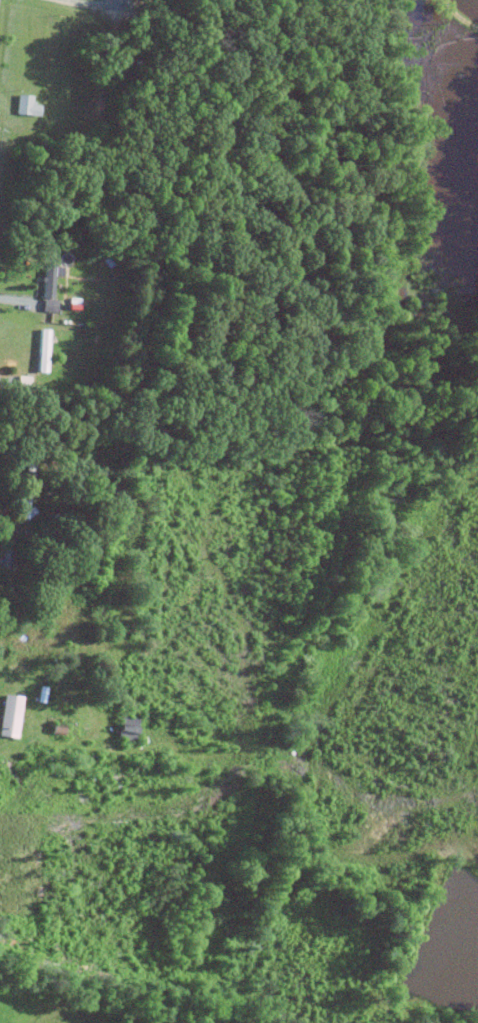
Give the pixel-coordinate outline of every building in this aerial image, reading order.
[(30,96),(14,95),(13,114),(37,116),(37,105),(29,105),(30,96)] [(50,299),(52,252),(43,252),(40,312),(53,313),(54,300),(50,299)] [(37,335),(36,373),(46,373),(48,335),(37,335)] [(15,739),(19,697),(0,695),(0,700),(0,737),(15,739)] [(134,718),(117,718),(116,740),(133,741),(134,718)]
